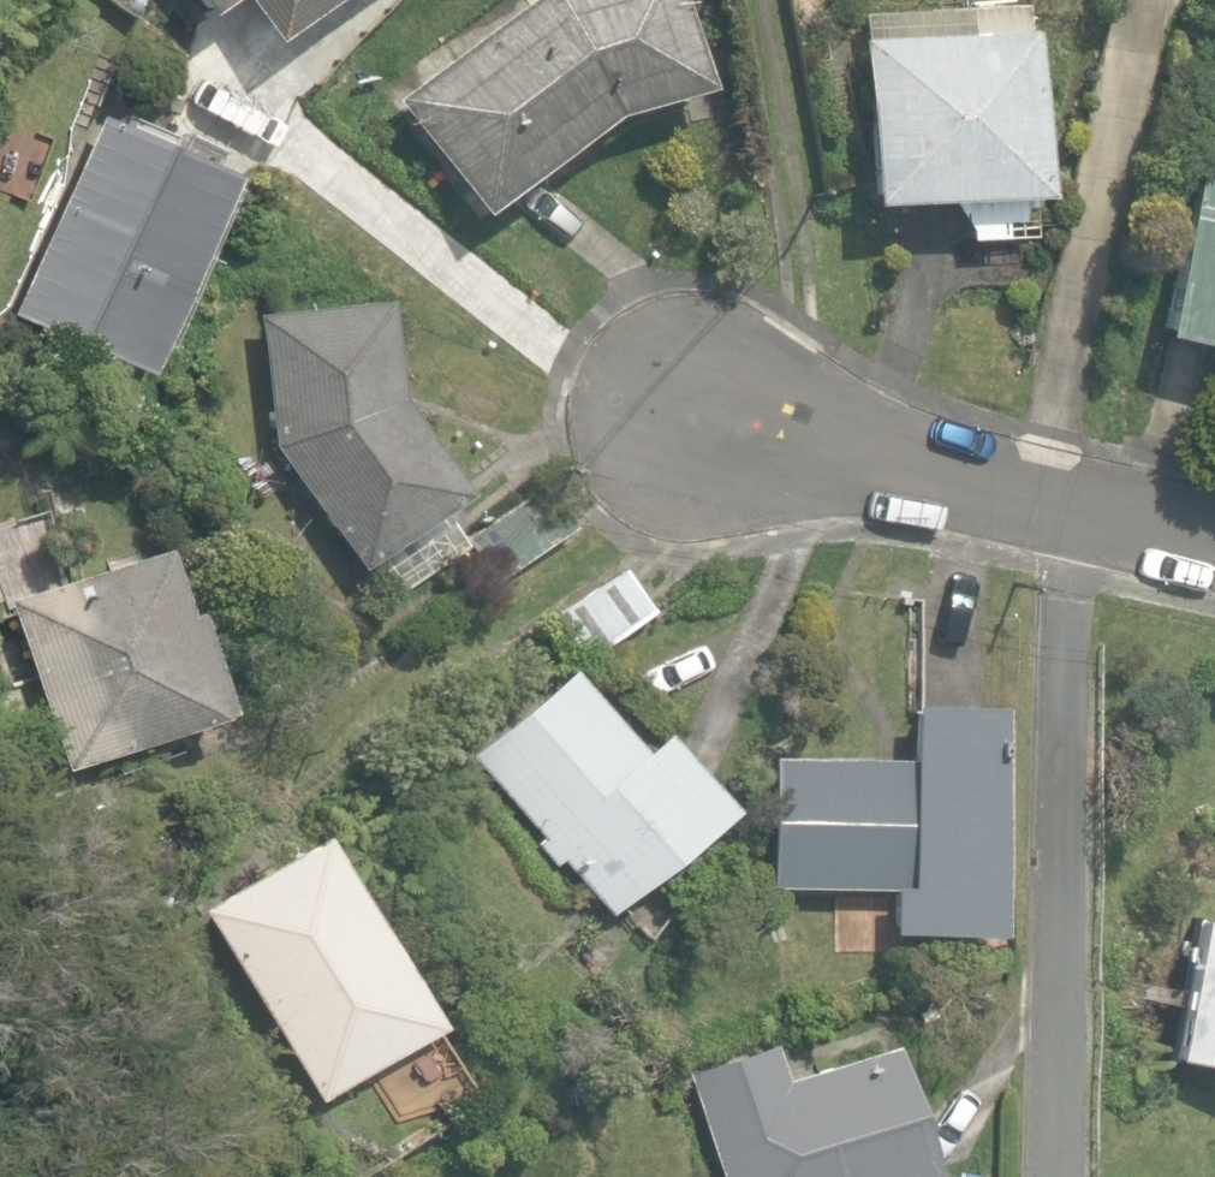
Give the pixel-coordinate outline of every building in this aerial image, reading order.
[(204,14),(223,0),(194,0),(204,14)] [(269,41),(327,0),(240,0),(269,41)] [(475,216),(614,115),(708,88),(683,0),(527,0),(391,100),(475,216)] [(789,9),(821,5),(820,0),(788,0),(789,9)] [(857,10),(865,208),(1043,201),(1037,30),(1026,31),(1025,3),(857,10)] [(1214,348),(1214,82),(1213,82),(1155,334),(1214,348)] [(7,313),(139,374),(229,177),(97,117),(7,313)] [(962,242),(1029,244),(1035,205),(951,208),(962,242)] [(364,561),(389,597),(463,545),(437,509),(459,494),(393,400),(382,301),(254,315),(268,445),(355,568),(364,561)] [(456,565),(475,592),(572,524),(542,480),(461,537),(473,553),(456,565)] [(3,599),(60,769),(223,713),(188,612),(179,615),(156,547),(3,599)] [(550,615),(581,661),(654,611),(622,565),(550,615)] [(614,905),(645,940),(672,903),(649,875),(725,809),(659,733),(637,752),(566,670),(467,756),(538,837),(531,843),(550,865),(557,859),(604,913),(614,905)] [(885,931),(988,934),(993,707),(905,705),(904,761),(771,758),(768,886),(886,889),(885,931)] [(196,910),(316,1106),(440,1030),(320,834),(196,910)] [(1214,1069),(1214,923),(1192,919),(1166,1060),(1214,1069)] [(717,1176),(930,1176),(884,1043),(779,1079),(767,1043),(682,1072),(717,1176)]
